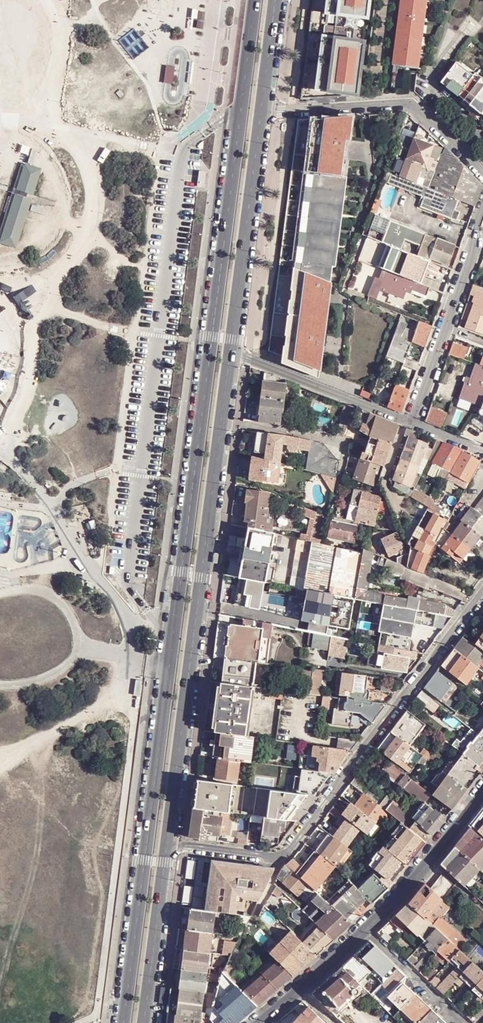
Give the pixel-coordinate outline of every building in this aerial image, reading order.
[(300,101),(315,100),(355,97),(356,95),(358,73),(359,65),(362,43),(365,18),(368,0),(312,0),(300,101)] [(403,5),(400,4),(398,17),(421,21),(424,3),(404,0),(403,5)] [(398,17),(397,32),(400,32),(399,36),(419,39),(421,21),(398,17)] [(399,40),(396,40),(394,51),(397,52),(417,54),(419,39),(399,36),(399,40)] [(394,55),(392,67),(415,70),(417,54),(397,52),(397,56),(394,55)] [(454,65),(440,82),(446,87),(445,88),(456,96),(458,94),(470,103),(468,105),(479,114),(480,113),(482,115),(482,88),(482,87),(482,86),(482,79),(475,72),(470,78),(454,65)] [(176,84),(178,69),(167,67),(166,83),(176,84)] [(351,117),(297,121),(297,124),(269,350),(284,356),(316,369),(317,353),(322,353),(333,266),(335,267),(347,177),(344,176),(351,117)] [(420,123),(416,134),(422,134),(426,133),(428,130),(420,123)] [(414,138),(407,158),(425,166),(424,168),(428,170),(430,170),(433,160),(436,162),(441,149),(433,145),(414,138)] [(458,200),(475,206),(482,186),(445,148),(436,172),(433,171),(430,170),(428,170),(425,179),(422,186),(435,191),(458,200)] [(399,177),(400,178),(414,183),(415,184),(418,176),(425,179),(428,170),(424,168),(425,166),(407,158),(399,177)] [(21,167),(0,238),(0,243),(16,248),(39,172),(21,167)] [(391,174),(388,181),(397,185),(400,178),(399,177),(391,174)] [(400,178),(397,185),(412,191),(414,183),(400,178)] [(415,184),(414,183),(412,191),(425,196),(432,199),(435,191),(422,186),(415,184)] [(452,218),(458,200),(435,191),(432,199),(432,201),(424,198),(420,207),(451,219),(452,218)] [(376,215),(370,231),(384,236),(391,221),(376,215)] [(382,242),(392,246),(401,250),(405,240),(421,246),(425,235),(391,221),(384,236),(382,242)] [(417,256),(424,259),(429,261),(429,258),(447,265),(454,247),(425,235),(421,246),(417,256)] [(392,246),(383,269),(415,282),(424,259),(417,256),(401,250),(392,246)] [(375,278),(368,296),(376,299),(380,289),(390,294),(394,295),(403,299),(406,291),(426,299),(430,288),(415,282),(383,269),(379,280),(375,278)] [(473,285),(470,294),(474,297),(472,303),(474,303),(467,322),(482,327),(482,289),(473,285)] [(376,299),(386,303),(389,296),(390,294),(380,289),(376,299)] [(422,341),(426,343),(432,327),(419,322),(416,331),(411,343),(420,346),(422,341)] [(467,322),(465,328),(482,335),(482,327),(467,322)] [(401,324),(397,334),(403,337),(406,328),(407,326),(401,324)] [(408,352),(409,349),(411,343),(416,331),(406,328),(403,337),(397,334),(392,346),(408,352)] [(468,348),(454,343),(449,354),(464,359),(468,348)] [(404,363),(406,357),(408,352),(392,346),(391,346),(387,356),(404,363)] [(406,357),(420,363),(422,355),(409,349),(408,352),(406,357)] [(316,369),(284,356),(283,364),(318,378),(322,353),(317,353),(316,369)] [(418,368),(420,363),(406,357),(404,363),(418,368)] [(480,365),(476,364),(470,378),(468,384),(464,383),(463,385),(465,385),(460,398),(482,407),(482,409),(482,411),(482,366),(480,365)] [(264,371),(261,397),(283,400),(286,380),(264,371)] [(370,400),(374,401),(379,387),(376,386),(370,400)] [(402,412),(409,394),(395,388),(388,407),(402,412)] [(283,400),(261,397),(258,421),(280,424),(283,400)] [(426,422),(442,428),(448,413),(432,407),(426,422)] [(332,410),(329,417),(337,420),(340,414),(340,413),(332,410)] [(349,424),(351,418),(340,414),(337,420),(341,421),(349,424)] [(377,416),(371,414),(367,424),(370,425),(371,424),(372,424),(373,424),(373,425),(374,426),(377,416)] [(370,425),(367,424),(363,423),(360,430),(370,436),(392,443),(398,424),(377,416),(374,426),(373,425),(373,424),(372,424),(371,424),(370,425)] [(341,421),(335,434),(343,436),(349,424),(341,421)] [(417,432),(407,428),(405,435),(409,437),(415,439),(417,432)] [(283,435),(256,431),(253,451),(280,455),(283,435)] [(392,443),(370,436),(365,453),(361,452),(360,456),(372,461),(384,465),(392,443)] [(409,437),(401,458),(419,465),(427,444),(415,439),(409,437)] [(445,443),(437,440),(430,454),(428,460),(433,463),(445,443)] [(453,447),(445,443),(433,463),(432,466),(440,469),(437,474),(446,478),(448,476),(461,452),(462,450),(453,447)] [(480,463),(461,452),(448,476),(452,478),(454,473),(465,480),(462,485),(462,486),(466,488),(480,463)] [(252,456),(251,456),(250,467),(253,468),(252,479),(268,481),(277,482),(280,463),(252,456)] [(419,465),(401,458),(394,479),(410,486),(418,468),(423,470),(424,467),(419,465)] [(354,478),(373,485),(379,467),(360,460),(354,478)] [(287,465),(280,463),(277,482),(268,481),(268,484),(285,487),(287,465)] [(438,479),(444,481),(446,478),(437,474),(440,469),(432,466),(427,474),(438,479)] [(336,477),(321,473),(333,491),(335,481),(336,477)] [(454,473),(452,478),(451,479),(462,485),(465,480),(454,473)] [(438,479),(427,497),(434,500),(441,488),(444,481),(438,479)] [(413,491),(410,496),(429,508),(432,503),(434,500),(427,497),(414,489),(413,491)] [(274,496),(268,493),(247,490),(246,501),(247,501),(245,520),(249,520),(248,527),(270,532),(271,523),(271,522),(271,519),(265,518),(267,502),(273,503),(274,496)] [(362,492),(354,490),(350,504),(358,506),(362,492)] [(362,492),(358,506),(377,512),(378,511),(382,498),(362,492)] [(482,516),(482,497),(473,509),(482,516)] [(460,499),(456,506),(460,509),(465,503),(460,499)] [(392,515),(387,503),(385,504),(386,510),(385,512),(378,511),(377,512),(377,513),(387,514),(390,515),(392,515)] [(432,503),(429,508),(434,511),(438,506),(432,503)] [(471,507),(465,503),(460,509),(466,514),(471,507)] [(358,506),(350,504),(347,520),(355,521),(358,506)] [(377,512),(358,506),(355,521),(374,526),(377,513),(377,512)] [(438,506),(434,511),(440,515),(443,510),(438,506)] [(327,516),(304,507),(303,514),(312,517),(307,540),(312,542),(321,544),(327,516)] [(461,521),(462,522),(480,536),(482,532),(482,516),(473,509),(471,507),(466,514),(461,521)] [(410,546),(411,546),(429,554),(433,547),(429,545),(443,519),(426,510),(422,516),(417,525),(407,543),(410,545),(410,546)] [(387,514),(390,529),(397,530),(390,515),(387,514)] [(413,523),(417,525),(422,516),(417,514),(413,523)] [(357,524),(332,519),(329,536),(353,541),(357,525),(357,524)] [(447,520),(445,525),(443,529),(446,531),(452,523),(448,519),(447,520)] [(462,522),(452,535),(469,549),(480,536),(462,522)] [(270,532),(248,527),(246,538),(271,543),(273,533),(270,532)] [(443,529),(436,543),(441,548),(441,549),(450,556),(451,555),(457,559),(459,556),(462,558),(469,549),(452,535),(446,531),(443,529)] [(388,556),(394,553),(403,549),(401,543),(396,533),(381,539),(388,556)] [(241,566),(239,577),(264,582),(268,565),(274,566),(275,563),(271,562),(272,552),(270,552),(271,543),(246,538),(242,537),(241,546),(244,547),(243,557),(239,556),(237,565),(241,566)] [(312,542),(307,540),(296,538),(294,550),(295,550),(288,586),(296,587),(302,589),(312,542)] [(396,557),(397,563),(406,567),(411,546),(410,546),(409,546),(406,545),(403,542),(401,543),(403,549),(394,553),(396,557)] [(411,546),(406,567),(419,572),(429,554),(411,546)] [(362,549),(361,552),(353,598),(354,599),(383,604),(410,609),(417,610),(420,611),(452,617),(454,611),(446,605),(418,600),(408,598),(407,601),(384,597),(384,595),(363,591),(369,561),(370,561),(378,564),(457,597),(464,602),(471,592),(419,572),(406,567),(397,563),(381,556),(372,552),(362,549)] [(263,591),(264,582),(239,577),(237,586),(245,587),(241,606),(254,609),(256,597),(261,598),(263,591)] [(245,587),(237,586),(234,605),(241,606),(245,587)] [(302,589),(296,587),(294,597),(301,598),(297,619),(306,620),(326,624),(348,628),(354,599),(353,598),(302,589)] [(259,609),(297,619),(301,598),(294,597),(263,591),(261,598),(259,609)] [(410,609),(383,604),(379,625),(381,625),(377,644),(409,651),(412,637),(408,636),(409,632),(413,633),(414,627),(408,626),(410,609)] [(417,610),(410,609),(408,626),(414,627),(417,610)] [(241,626),(217,622),(216,637),(214,647),(213,656),(224,657),(252,661),(262,662),(271,624),(270,624),(262,622),(260,630),(252,628),(252,621),(243,619),(241,626)] [(324,634),(326,624),(306,620),(304,630),(312,632),(324,634)] [(324,634),(312,632),(310,645),(327,648),(330,635),(324,634)] [(359,641),(346,638),(330,635),(327,656),(343,658),(344,651),(357,653),(359,641)] [(454,649),(473,663),(482,650),(482,649),(475,643),(472,641),(470,643),(467,640),(463,637),(458,643),(454,649)] [(417,652),(409,651),(377,644),(375,655),(374,666),(401,670),(405,671),(406,667),(407,667),(416,660),(417,652)] [(447,658),(441,665),(466,684),(479,668),(473,663),(454,649),(447,658)] [(249,685),(252,661),(224,657),(220,682),(249,685)] [(263,662),(262,662),(252,661),(249,685),(254,686),(260,687),(261,684),(263,662)] [(316,694),(321,670),(312,668),(309,681),(307,693),(316,694)] [(430,680),(424,688),(440,700),(442,701),(443,699),(441,698),(453,683),(437,671),(430,680)] [(387,703),(395,693),(365,688),(367,679),(364,679),(365,676),(337,672),(335,681),(341,682),(340,694),(346,695),(346,698),(387,703)] [(307,693),(309,681),(300,679),(298,691),(307,693)] [(254,686),(249,685),(220,682),(213,731),(216,731),(221,732),(245,736),(250,690),(253,691),(254,686)] [(443,699),(442,701),(444,704),(448,699),(457,686),(453,683),(441,698),(443,699)] [(283,690),(271,688),(270,696),(282,697),(283,690)] [(247,736),(253,691),(250,690),(245,736),(247,736)] [(422,691),(415,699),(426,707),(433,713),(439,705),(432,699),(422,691)] [(331,696),(322,695),(321,707),(321,709),(329,710),(331,696)] [(372,722),(387,703),(346,698),(341,697),(339,697),(338,708),(334,708),(332,723),(350,726),(353,711),(360,712),(372,722)] [(448,699),(444,704),(456,713),(460,708),(456,705),(457,704),(450,699),(450,700),(448,699)] [(398,721),(390,731),(409,745),(410,746),(426,725),(406,710),(398,721)] [(384,740),(377,749),(395,762),(397,760),(400,755),(404,751),(409,745),(390,731),(384,740)] [(214,745),(212,756),(219,757),(238,760),(249,761),(252,736),(247,736),(245,736),(221,732),(220,741),(214,740),(211,740),(210,744),(214,745)] [(482,769),(482,738),(479,734),(467,748),(456,739),(451,745),(455,748),(463,754),(482,769)] [(359,739),(338,738),(337,748),(350,749),(351,750),(359,739)] [(350,749),(337,748),(323,746),(313,745),(312,756),(317,756),(317,761),(320,762),(319,771),(329,772),(333,773),(340,765),(339,764),(350,749)] [(423,756),(427,759),(428,760),(432,756),(423,749),(420,753),(423,756)] [(481,773),(482,770),(482,769),(463,754),(453,766),(447,775),(463,787),(477,770),(481,773)] [(236,779),(238,760),(219,757),(216,776),(217,776),(236,779)] [(380,773),(403,789),(411,778),(389,761),(380,773)] [(443,772),(447,775),(453,766),(450,764),(443,772)] [(315,770),(301,768),(298,793),(307,794),(310,794),(329,775),(329,772),(319,771),(315,770)] [(356,775),(351,783),(361,791),(365,795),(369,798),(385,810),(392,801),(387,796),(386,798),(356,775)] [(432,794),(452,809),(467,790),(463,787),(447,775),(442,781),(437,788),(432,794)] [(431,783),(437,788),(442,781),(436,776),(431,783)] [(392,801),(385,810),(389,814),(403,825),(405,826),(406,827),(413,818),(413,817),(425,803),(425,802),(432,794),(411,778),(403,789),(415,798),(406,811),(392,801)] [(216,782),(197,780),(194,807),(221,811),(228,812),(232,784),(216,782)] [(255,787),(232,784),(228,812),(250,815),(263,816),(266,817),(269,789),(255,787)] [(288,820),(307,794),(269,789),(266,817),(286,819),(288,820)] [(369,798),(365,795),(355,806),(356,807),(378,824),(379,822),(377,820),(381,815),(385,819),(389,814),(385,810),(369,798)] [(413,817),(413,818),(415,820),(427,804),(425,802),(425,803),(413,817)] [(354,824),(366,834),(374,824),(376,826),(378,824),(356,807),(355,806),(352,803),(342,815),(347,818),(347,819),(354,824)] [(420,838),(425,842),(429,838),(433,833),(439,826),(445,818),(435,809),(434,810),(427,804),(415,820),(416,821),(422,825),(415,834),(420,838)] [(221,811),(194,807),(190,837),(209,839),(209,834),(218,835),(221,811)] [(332,807),(329,811),(337,817),(340,813),(332,807)] [(472,825),(482,836),(482,811),(472,825)] [(266,817),(263,816),(261,833),(278,835),(279,831),(284,831),(286,819),(266,817)] [(347,819),(347,818),(342,824),(349,830),(354,824),(347,819)] [(416,821),(409,829),(415,834),(422,825),(416,821)] [(230,834),(233,824),(225,822),(222,832),(230,834)] [(403,825),(384,848),(386,849),(401,862),(406,866),(412,859),(418,851),(425,842),(420,838),(415,834),(409,829),(406,827),(405,826),(403,825)] [(470,828),(455,846),(480,869),(482,866),(482,840),(470,828)] [(329,834),(323,829),(317,837),(322,842),(329,834)] [(319,848),(316,851),(336,866),(338,869),(341,866),(352,852),(329,834),(322,842),(319,848)] [(464,886),(480,869),(455,846),(440,864),(458,880),(464,886)] [(372,867),(378,872),(387,879),(388,880),(401,862),(386,849),(384,848),(383,847),(369,865),(372,867)] [(315,850),(305,862),(310,866),(325,879),(327,880),(329,878),(327,876),(336,866),(316,851),(315,850)] [(249,865),(187,857),(183,886),(182,895),(181,907),(213,912),(217,912),(242,916),(245,916),(246,913),(243,912),(245,894),(252,894),(252,898),(259,899),(260,896),(268,879),(274,868),(258,866),(249,865)] [(289,862),(286,865),(296,873),(301,867),(292,859),(289,862)] [(301,867),(296,873),(300,877),(310,866),(305,862),(301,867)] [(283,866),(281,869),(277,876),(298,895),(299,894),(309,904),(312,901),(318,894),(315,891),(300,877),(296,873),(286,865),(285,864),(283,866)] [(310,866),(300,877),(315,891),(322,882),(324,881),(325,882),(327,880),(325,879),(310,866)] [(345,877),(349,881),(351,883),(355,878),(350,872),(345,877)] [(374,874),(357,889),(371,904),(375,901),(380,896),(388,888),(383,884),(375,876),(374,874)] [(442,874),(430,889),(443,901),(454,886),(442,874)] [(338,892),(342,895),(353,885),(351,883),(349,881),(338,892)] [(430,889),(424,883),(418,891),(409,902),(433,926),(449,907),(443,901),(430,889)] [(342,895),(357,910),(365,902),(369,906),(371,904),(357,889),(353,885),(342,895)] [(327,902),(332,905),(342,895),(338,892),(327,902)] [(318,894),(312,901),(318,906),(325,912),(316,922),(319,925),(334,940),(351,923),(332,905),(327,902),(323,898),(318,894)] [(332,905),(351,923),(353,921),(349,917),(357,910),(342,895),(332,905)] [(433,926),(409,902),(378,932),(389,942),(407,925),(424,941),(427,938),(436,928),(433,926)] [(318,906),(309,915),(316,922),(325,912),(318,906)] [(213,912),(181,907),(178,928),(183,929),(186,929),(210,932),(213,914),(217,915),(217,912),(213,912)] [(349,917),(353,921),(359,916),(357,914),(359,912),(358,911),(357,910),(349,917)] [(250,916),(242,916),(237,926),(244,929),(250,916)] [(319,925),(316,922),(313,926),(316,929),(304,943),(317,955),(334,940),(319,925)] [(313,926),(301,940),(304,943),(316,929),(313,926)] [(439,949),(449,940),(436,928),(427,938),(439,949)] [(212,932),(210,932),(186,929),(184,949),(208,952),(209,952),(210,944),(212,945),(212,939),(211,939),(212,932)] [(298,937),(274,959),(277,961),(277,962),(292,976),(305,965),(317,955),(304,943),(301,940),(298,937)] [(439,949),(427,938),(424,941),(423,942),(437,955),(439,952),(440,952),(439,950),(439,949)] [(235,947),(237,942),(224,939),(221,954),(230,955),(231,953),(235,947)] [(448,961),(459,949),(449,940),(439,949),(439,950),(440,952),(439,952),(448,961)] [(369,941),(354,955),(357,957),(358,957),(361,961),(365,962),(366,961),(381,976),(378,978),(380,980),(383,983),(397,968),(369,941)] [(208,952),(184,949),(182,965),(181,969),(206,972),(207,966),(209,966),(210,966),(211,960),(208,959),(208,952)] [(454,981),(472,962),(459,949),(448,961),(446,963),(448,964),(452,960),(458,965),(450,973),(451,974),(448,978),(447,977),(437,988),(443,994),(447,989),(454,981)] [(446,963),(448,961),(439,952),(437,955),(436,955),(445,964),(446,963)] [(240,958),(231,953),(230,955),(224,968),(222,972),(230,979),(240,958)] [(357,957),(354,955),(353,956),(361,965),(362,963),(363,964),(365,962),(361,961),(358,957),(357,957)] [(361,965),(353,956),(341,966),(359,983),(365,977),(370,971),(363,964),(362,963),(361,965)] [(410,957),(407,960),(412,964),(413,965),(417,961),(411,956),(410,957)] [(419,963),(424,968),(431,960),(426,956),(419,963)] [(261,969),(263,967),(254,958),(249,963),(253,966),(258,972),(260,973),(262,976),(277,989),(292,976),(277,962),(265,973),(261,969)] [(277,961),(274,959),(263,967),(261,969),(265,973),(277,962),(277,961)] [(482,976),(482,972),(472,962),(454,981),(458,984),(463,979),(472,988),(476,984),(482,976)] [(415,967),(420,972),(424,968),(419,963),(415,967)] [(359,983),(341,966),(339,969),(343,974),(320,995),(316,990),(313,993),(315,996),(334,1014),(337,1011),(338,1011),(340,1010),(340,1008),(354,994),(356,995),(358,994),(360,994),(363,992),(365,989),(362,986),(359,983)] [(405,975),(397,968),(383,983),(381,985),(390,994),(406,978),(405,975)] [(205,980),(206,972),(181,969),(178,989),(204,992),(205,984),(206,984),(207,980),(205,980)] [(343,974),(339,969),(316,990),(320,995),(343,974)] [(429,981),(432,978),(437,972),(434,969),(430,973),(428,971),(424,976),(425,977),(429,981)] [(230,979),(222,972),(221,974),(219,982),(218,988),(217,993),(210,1018),(214,1022),(238,1022),(257,1007),(243,993),(230,979)] [(260,978),(243,993),(257,1007),(277,989),(262,976),(260,973),(258,975),(260,978)] [(481,997),(482,995),(482,990),(476,984),(472,988),(471,989),(481,997)] [(204,992),(178,989),(176,988),(170,988),(168,1004),(167,1013),(201,1017),(201,1008),(204,1008),(205,1000),(203,999),(204,992)] [(443,994),(448,999),(453,995),(447,989),(443,994)] [(206,993),(205,1000),(204,1008),(203,1017),(204,1018),(210,1018),(217,993),(208,992),(206,993)] [(415,994),(400,1009),(415,1022),(418,1022),(432,1009),(423,1002),(415,994)] [(455,1005),(458,1003),(461,1000),(455,995),(452,998),(455,1000),(452,1003),(455,1005)] [(319,1017),(308,1007),(303,1001),(283,1017),(286,1020),(282,1022),(326,1022),(319,1017)] [(432,1009),(418,1022),(446,1022),(440,1017),(432,1009)] [(469,1019),(472,1022),(478,1014),(475,1012),(469,1019)] [(167,1013),(166,1022),(210,1022),(210,1018),(204,1018),(203,1017),(201,1017),(167,1013)]
